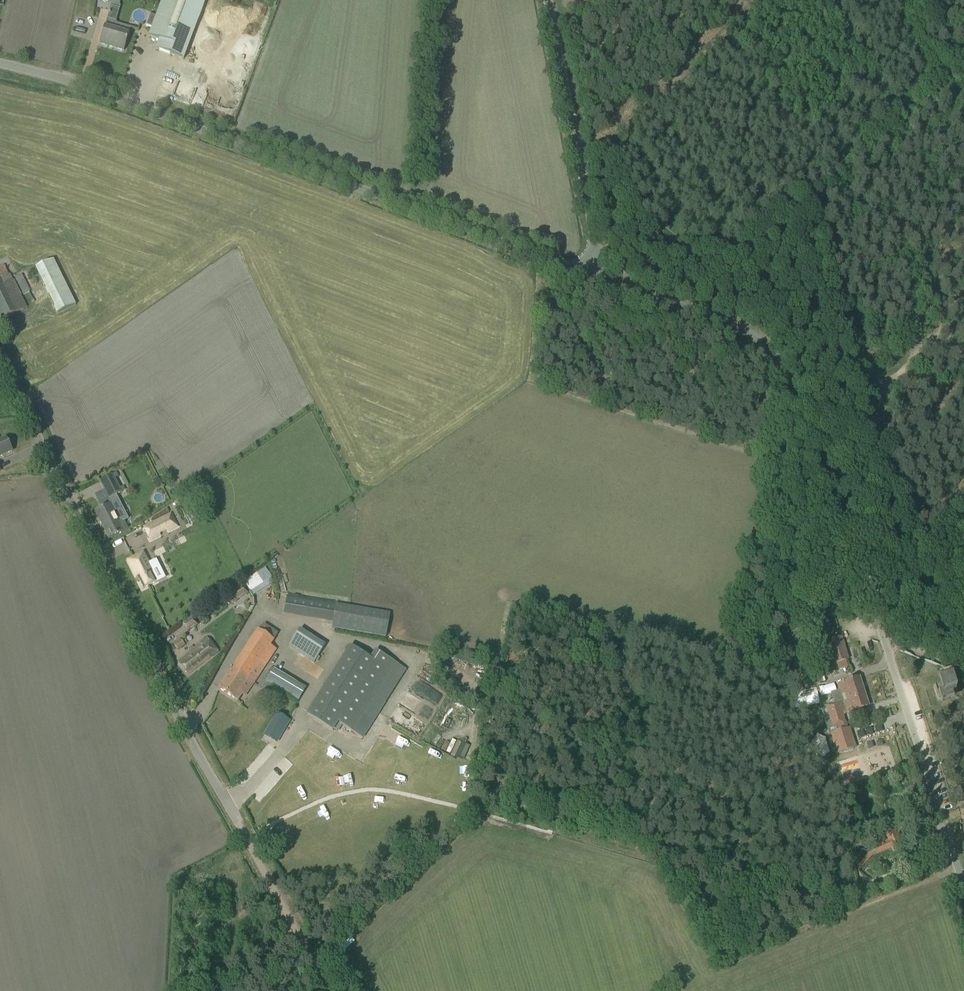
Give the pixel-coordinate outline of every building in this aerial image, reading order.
[(183,59),(205,0),(162,0),(149,36),(159,40),(156,49),(183,59)] [(99,44),(124,51),(129,34),(113,30),(114,26),(105,23),(99,44)] [(76,304),(53,259),(36,268),(58,313),(76,304)] [(2,320),(27,308),(10,274),(8,275),(3,266),(0,268),(0,316),(2,320)] [(15,278),(24,294),(30,291),(21,275),(15,278)] [(0,441),(0,457),(12,451),(6,438),(0,441)] [(99,481),(108,499),(122,492),(120,488),(115,478),(112,474),(99,481)] [(128,529),(124,521),(123,520),(120,522),(110,504),(95,512),(104,531),(109,539),(128,529)] [(167,531),(177,526),(171,514),(144,527),(150,540),(159,535),(158,533),(166,529),(167,531)] [(151,570),(143,553),(128,561),(136,577),(137,577),(143,589),(156,582),(150,570),(151,570)] [(243,579),(251,594),(273,582),(266,568),(243,579)] [(245,597),(249,593),(241,582),(237,585),(238,587),(231,592),(229,590),(225,593),(233,605),(238,602),(237,601),(244,596),(245,597)] [(389,611),(285,596),(283,614),(331,621),(330,629),(385,637),(389,611)] [(192,616),(188,619),(194,626),(198,624),(192,616)] [(219,689),(238,701),(242,693),(240,692),(246,682),(251,686),(275,648),(269,645),(277,632),(263,624),(259,630),(257,629),(237,661),(231,669),(230,670),(231,670),(219,689)] [(299,629),(288,647),(314,663),(325,646),(299,629)] [(194,649),(193,646),(190,648),(192,651),(189,653),(190,653),(178,663),(188,675),(218,652),(207,638),(194,649)] [(827,642),(833,664),(848,660),(841,638),(827,642)] [(174,645),(178,651),(185,645),(184,645),(187,642),(184,639),(181,640),(180,640),(174,645)] [(350,647),(307,715),(332,731),(338,723),(362,738),(405,670),(380,654),(375,662),(350,647)] [(815,669),(822,670),(824,659),(817,657),(815,669)] [(868,706),(859,678),(837,685),(839,691),(831,694),(834,704),(826,707),(830,721),(825,723),(829,736),(831,735),(837,754),(853,748),(847,729),(845,730),(844,725),(845,724),(843,718),(842,714),(846,713),(846,714),(868,706)] [(267,693),(271,685),(271,684),(262,679),(257,687),(267,693)] [(952,694),(948,682),(934,687),(938,699),(952,694)] [(264,735),(277,743),(290,721),(288,720),(287,719),(277,713),(264,735)] [(816,736),(821,754),(827,752),(822,734),(816,736)] [(456,755),(464,759),(470,746),(462,743),(456,755)] [(862,776),(857,761),(841,766),(846,782),(862,776)] [(902,848),(894,830),(885,833),(893,852),(902,848)]
